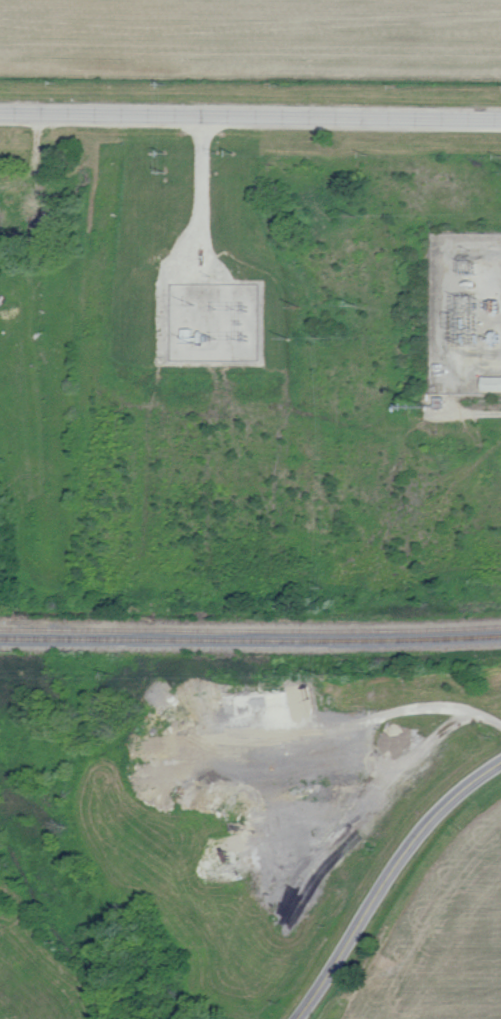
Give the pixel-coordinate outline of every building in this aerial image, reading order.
[(484,376),(484,390),(500,391),(500,377),(484,376)]
